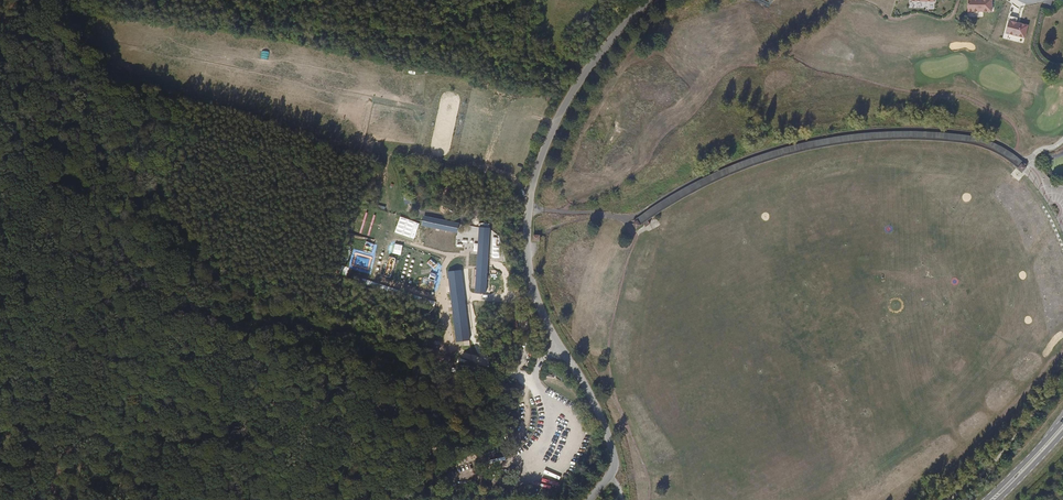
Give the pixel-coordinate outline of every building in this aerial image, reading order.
[(967,12),(992,12),(992,0),(967,0),(967,12)] [(1028,25),(1009,20),(1006,33),(1025,38),(1028,25)] [(268,63),(269,52),(261,51),(260,62),(268,63)] [(1027,167),(1021,162),(1017,168),(1022,172),(1027,167)] [(408,199),(408,194),(404,194),(404,204),(413,204),(413,199),(408,199)] [(394,235),(404,239),(410,220),(401,217),(394,235)] [(642,224),(639,219),(633,223),(637,228),(642,224)] [(418,243),(423,224),(414,221),(408,240),(418,243)] [(458,248),(462,234),(428,226),(424,240),(458,248)] [(493,228),(482,227),(479,264),(479,266),(477,291),(488,292),(493,228)] [(372,253),(374,244),(367,242),(364,251),(372,253)] [(369,257),(355,256),(354,266),(363,267),(362,270),(368,270),(369,257)] [(392,278),(395,257),(387,256),(385,277),(392,278)] [(402,274),(414,275),(417,257),(409,256),(408,261),(404,261),(402,274)] [(466,304),(462,271),(447,273),(452,302),(457,341),(472,339),(466,304)] [(419,277),(416,284),(435,292),(441,276),(431,272),(428,280),(419,277)] [(497,272),(490,273),(492,282),(499,281),(497,272)] [(427,301),(426,307),(446,310),(447,304),(427,301)] [(457,363),(469,367),(473,356),(461,352),(457,363)]
